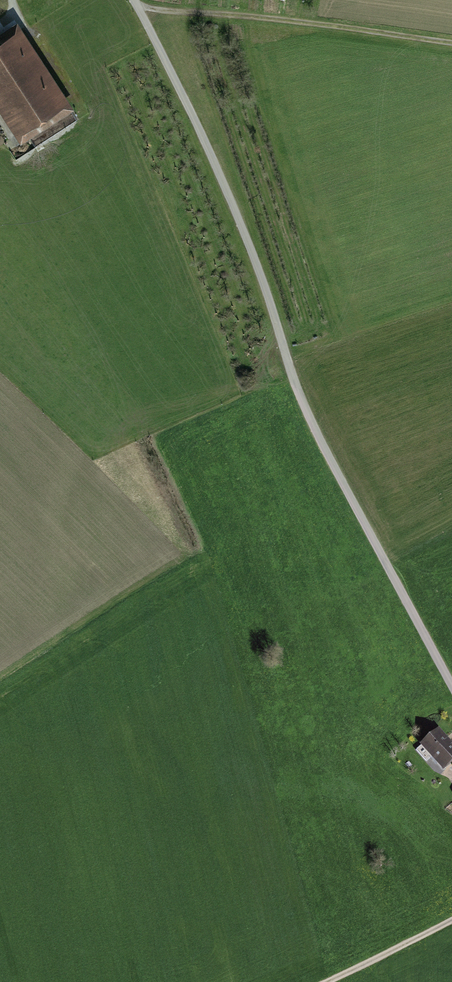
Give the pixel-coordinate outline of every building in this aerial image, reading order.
[(0,44),(0,111),(19,142),(71,110),(21,31),(0,44)] [(421,749),(446,776),(451,771),(451,747),(439,733),(421,749)]
